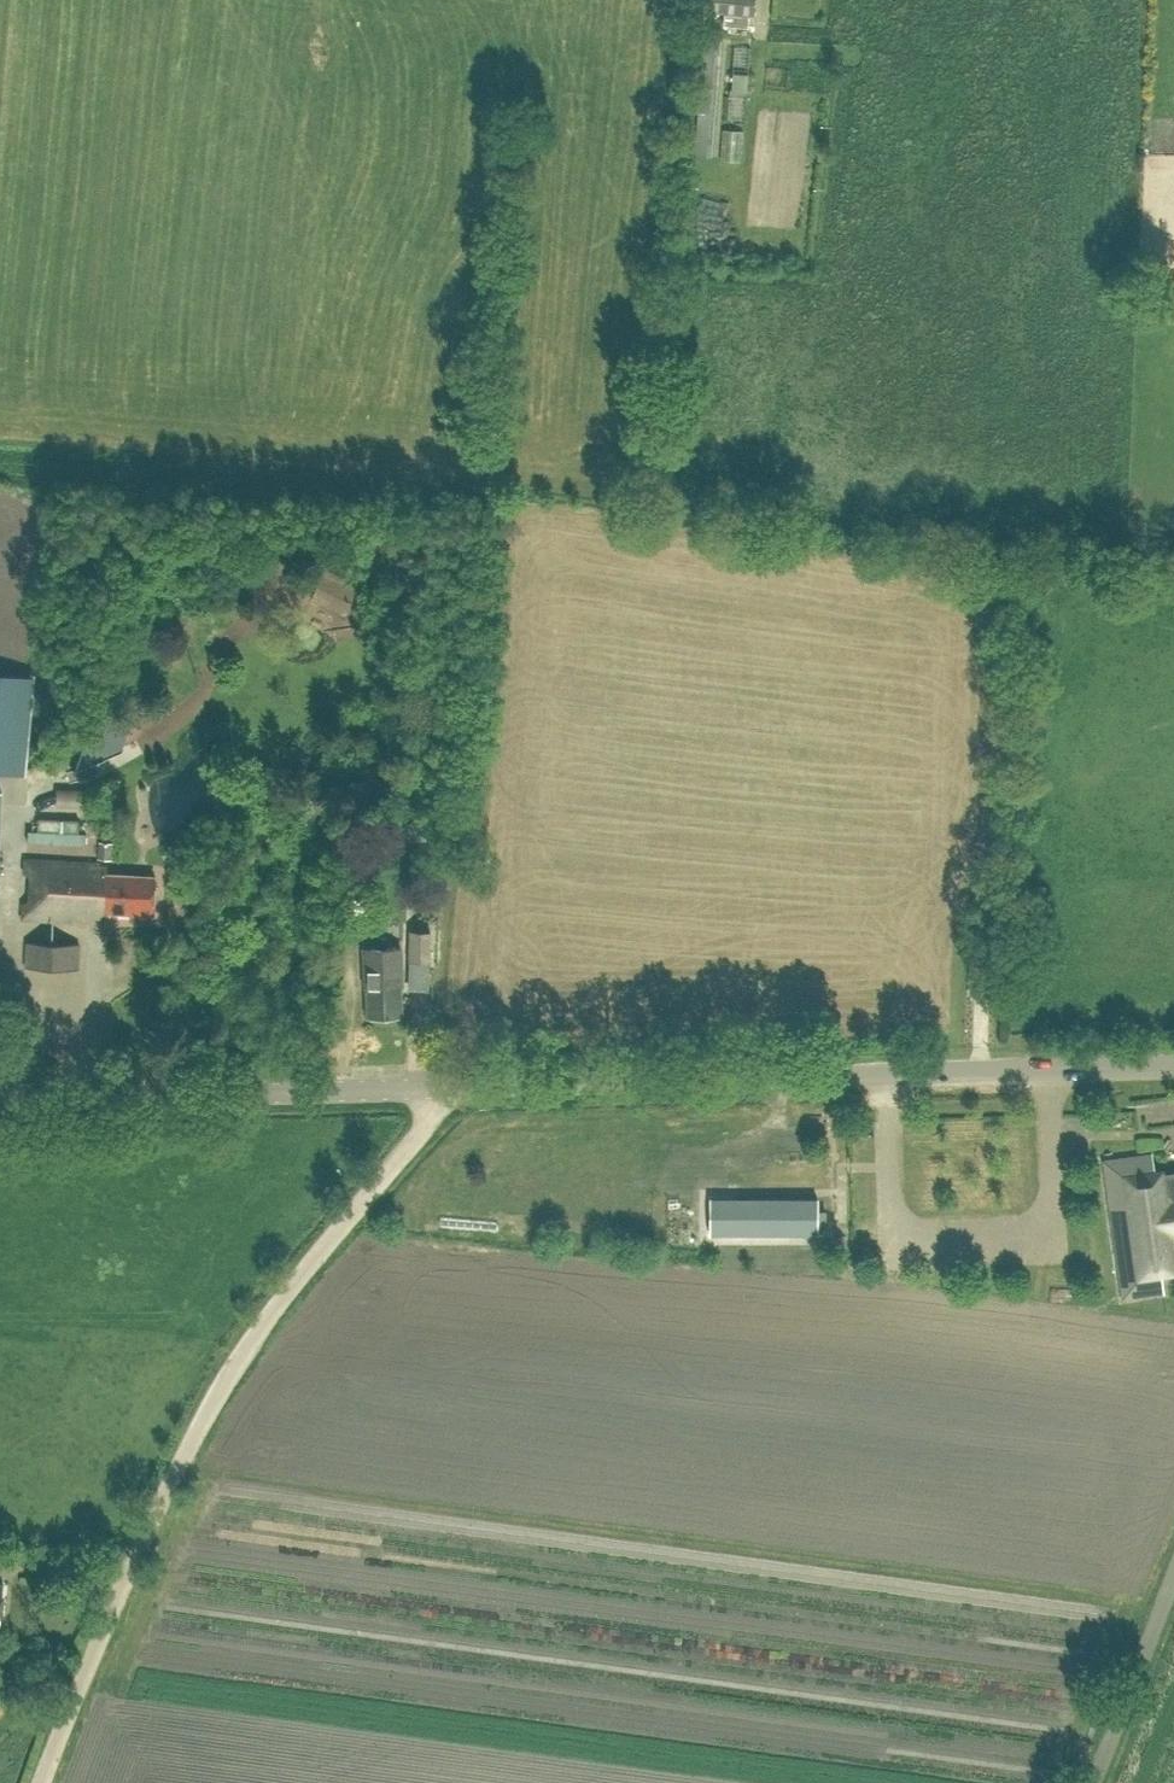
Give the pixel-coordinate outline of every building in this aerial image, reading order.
[(694,10),(753,15),(754,0),(695,0),(694,10)] [(766,34),(774,17),(757,9),(750,27),(766,34)] [(346,614),(347,645),(361,645),(360,614),(346,614)] [(111,859),(113,842),(98,840),(97,857),(111,859)] [(25,860),(24,874),(28,874),(27,901),(23,902),(22,917),(88,919),(88,911),(153,913),(154,875),(105,873),(106,866),(99,866),(99,863),(25,860)] [(409,930),(408,960),(429,961),(430,931),(409,930)] [(78,968),(79,943),(26,942),(25,966),(78,968)] [(401,947),(363,949),(365,986),(366,986),(367,1016),(402,1015),(401,984),(402,984),(401,947)] [(1102,1159),(1121,1298),(1163,1292),(1160,1274),(1173,1272),(1173,1264),(1171,1239),(1173,1238),(1173,1170),(1162,1172),(1161,1169),(1154,1170),(1151,1152),(1102,1159)] [(817,1198),(710,1198),(710,1233),(817,1234),(817,1198)]
